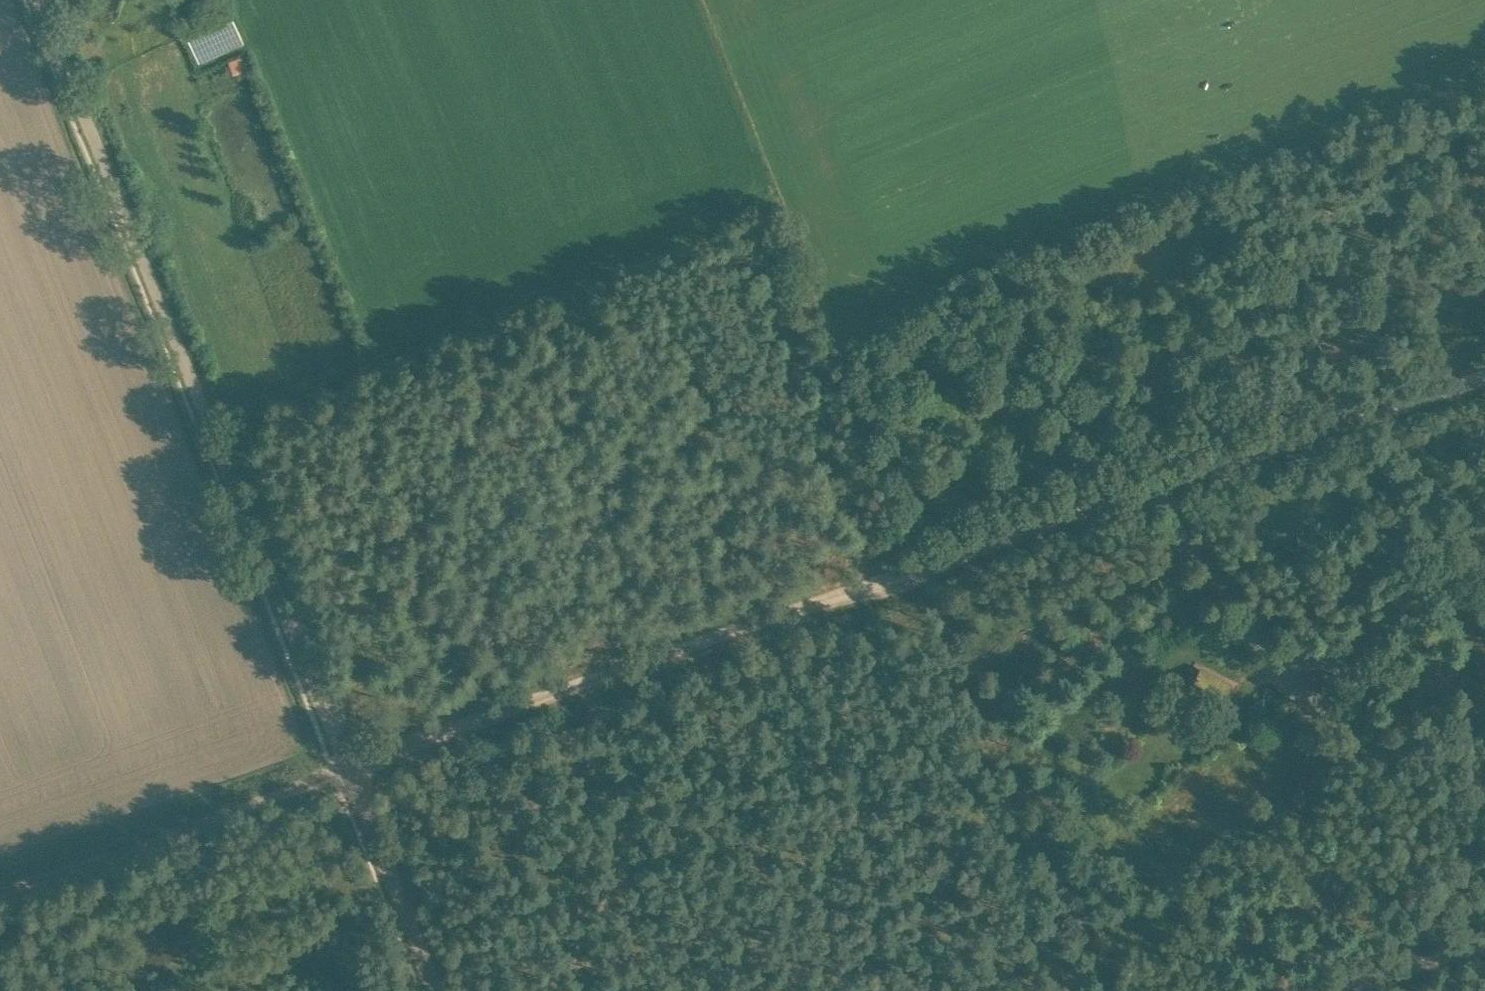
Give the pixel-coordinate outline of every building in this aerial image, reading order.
[(1309,674),(1311,691),(1336,688),(1334,671),(1309,674)] [(1264,694),(1248,701),(1255,717),(1271,710),(1264,694)]
